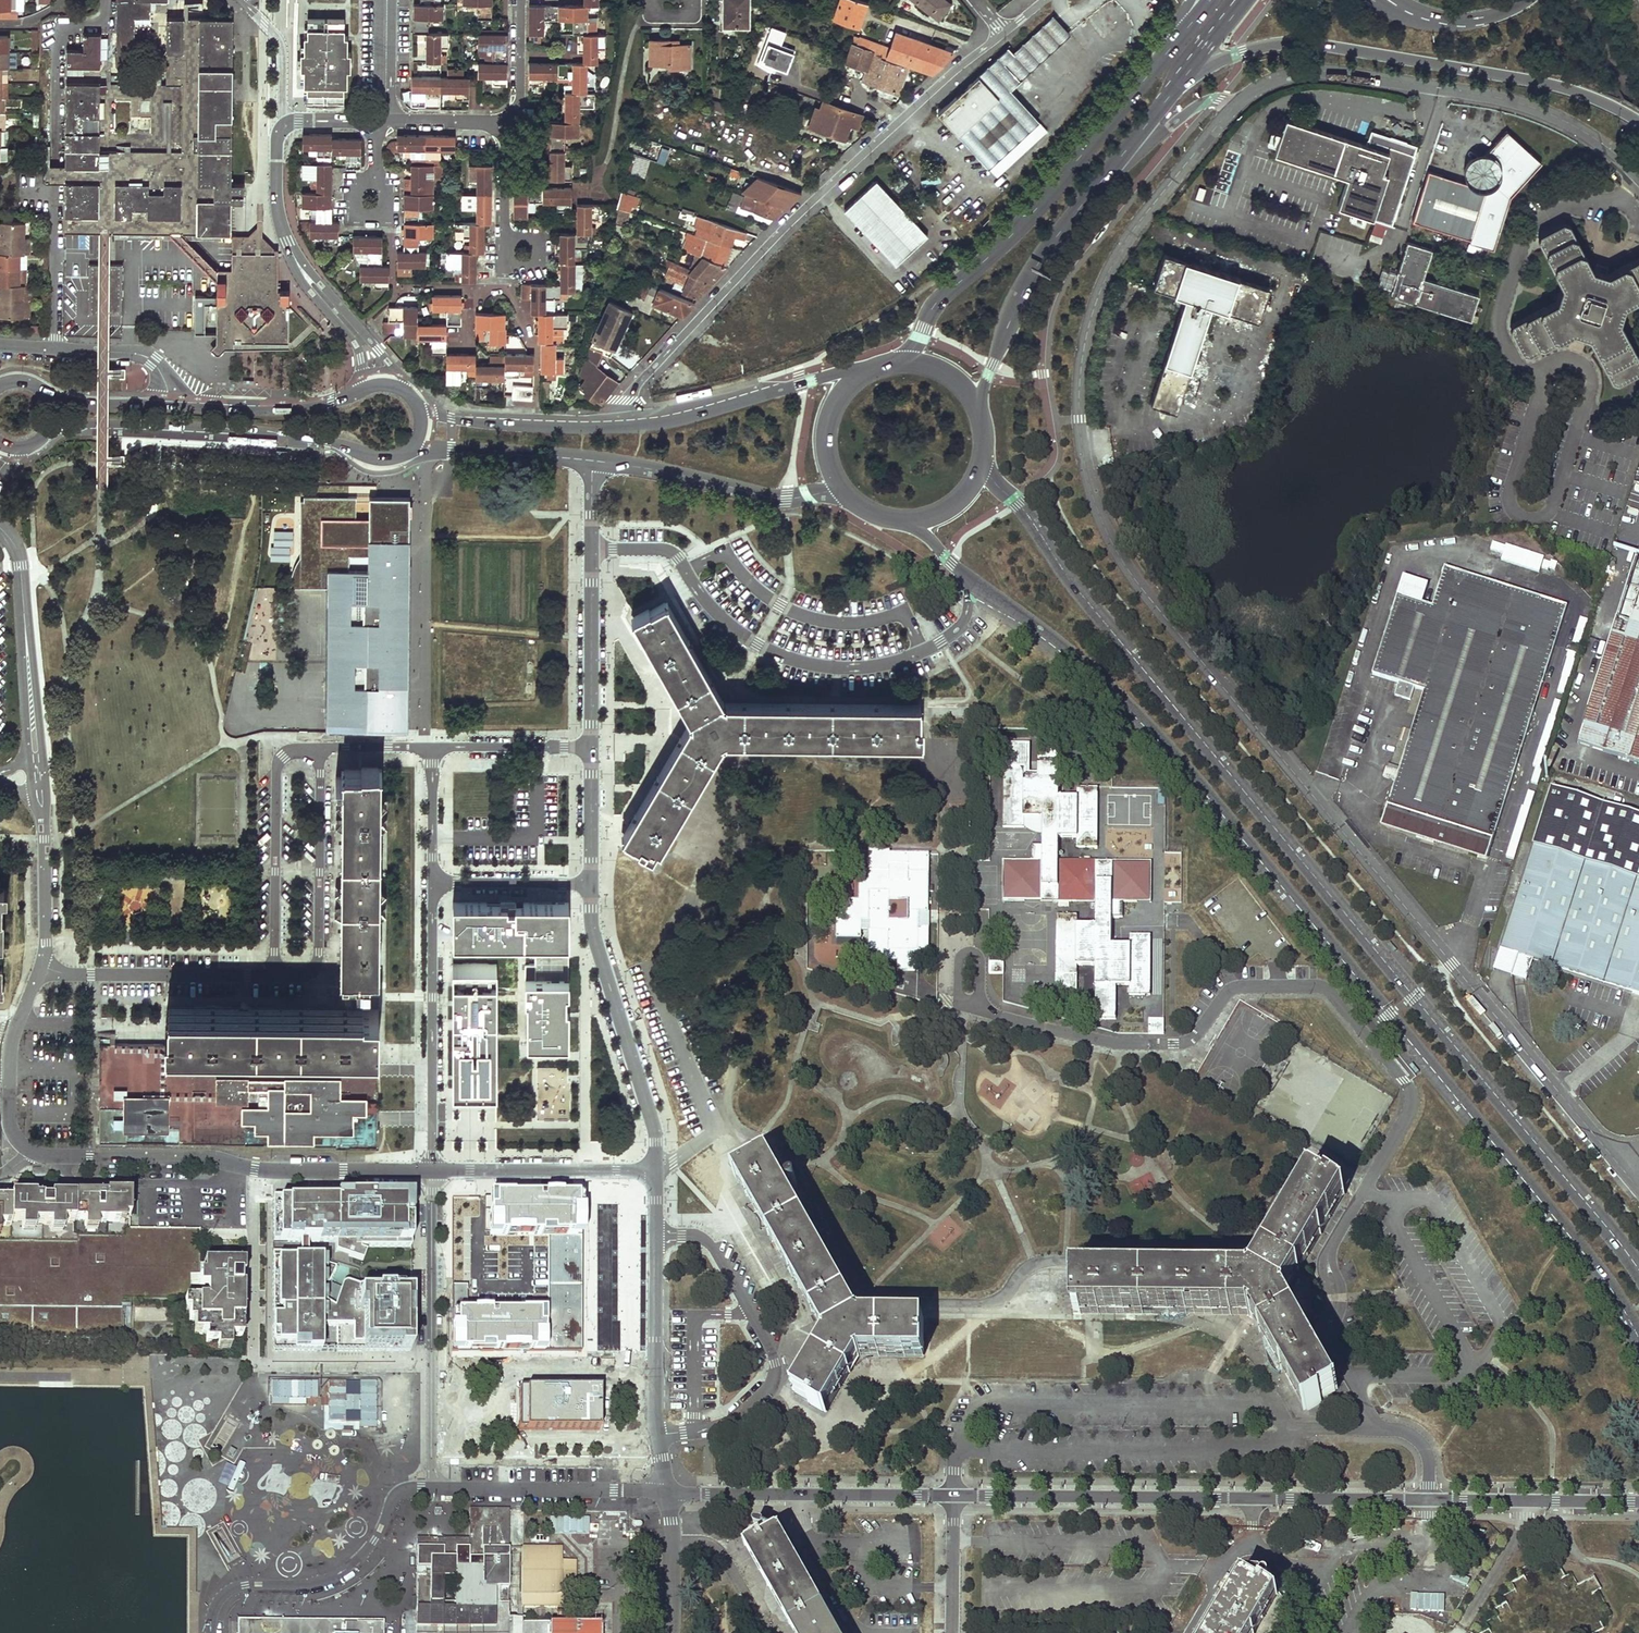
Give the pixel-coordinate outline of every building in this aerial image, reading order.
[(15,9),(15,0),(0,0),(0,9),(15,9)] [(167,0),(116,0),(116,34),(116,67),(133,67),(133,18),(150,18),(150,1),(167,1),(167,0)] [(462,4),(477,4),(477,18),(478,18),(491,18),(491,12),(492,0),(462,0),(462,4)] [(749,0),(724,0),(723,13),(726,13),(726,26),(734,26),(748,27),(749,0)] [(859,0),(839,0),(832,18),(854,26),(859,15),(862,16),(867,3),(859,0)] [(937,19),(949,4),(943,0),(913,0),(937,19)] [(428,18),(442,18),(442,4),(439,4),(434,4),(419,4),(413,4),(413,32),(425,32),(427,32),(428,18)] [(587,34),(587,22),(587,10),(590,10),(590,5),(583,5),(575,5),(558,5),(557,19),(573,19),(573,34),(582,34),(587,34)] [(0,9),(0,17),(8,18),(18,17),(23,16),(23,9),(15,9),(0,9)] [(1007,48),(937,112),(985,166),(1016,139),(1037,120),(1009,89),(1069,34),(1053,16),(1011,52),(1007,48)] [(231,183),(233,18),(199,18),(186,18),(184,18),(166,18),(166,50),(165,83),(108,83),(98,83),(65,82),(65,166),(64,180),(64,215),(64,232),(105,232),(167,233),(212,233),(230,233),(230,203),(230,201),(242,201),(243,183),(231,183)] [(344,36),(344,20),(307,19),(307,28),(307,36),(304,36),(303,44),(303,52),(300,52),(300,70),(303,70),(303,78),(303,86),(306,86),(306,94),(307,101),(343,102),(343,85),(347,85),(347,69),(350,69),(350,52),(347,52),(347,36),(344,36)] [(587,22),(587,34),(595,34),(596,22),(587,22)] [(794,47),(782,44),(785,29),(767,26),(758,67),(772,70),(770,81),(786,84),(794,47)] [(425,61),(440,61),(445,61),(445,54),(440,54),(441,47),(448,47),(448,32),(427,32),(425,32),(425,61)] [(478,58),(484,58),(484,62),(506,62),(506,33),(478,33),(478,38),(478,58)] [(889,48),(858,38),(855,47),(884,58),(929,74),(940,63),(952,52),(895,33),(889,48)] [(83,50),(66,49),(65,67),(100,67),(100,55),(100,34),(83,34),(83,50)] [(587,63),(597,63),(598,49),(605,49),(605,34),(595,34),(587,34),(582,34),(582,63),(587,63)] [(7,35),(0,35),(0,66),(15,66),(15,51),(7,51),(7,35)] [(669,39),(650,39),(649,63),(668,64),(668,67),(689,68),(689,44),(677,44),(670,44),(669,39)] [(884,58),(855,47),(851,45),(845,63),(865,71),(862,80),(866,81),(866,82),(897,93),(906,68),(884,59),(884,58)] [(484,62),(478,62),(478,76),(492,77),(492,84),(506,85),(506,62),(484,62)] [(528,62),(528,85),(543,85),(542,81),(543,77),(557,78),(557,63),(528,62)] [(571,77),(571,85),(571,92),(586,93),(587,63),(582,63),(557,63),(557,78),(571,77)] [(424,105),(425,91),(440,91),(440,76),(411,76),(410,90),(410,105),(424,105)] [(455,91),(455,98),(468,98),(468,84),(468,77),(463,76),(446,76),(440,76),(440,91),(445,91),(455,91)] [(834,101),(835,92),(826,90),(825,99),(834,101)] [(579,107),(593,107),(593,93),(586,93),(571,92),(564,92),(564,122),(579,122),(579,107)] [(860,115),(822,102),(819,111),(816,110),(812,122),(820,126),(819,130),(840,138),(846,123),(856,126),(860,115)] [(635,110),(634,118),(643,121),(645,114),(635,110)] [(1365,146),(1284,119),(1272,154),(1345,179),(1336,207),(1388,225),(1414,147),(1370,131),(1365,146)] [(549,150),(564,151),(565,136),(581,136),(581,131),(579,131),(579,122),(564,122),(549,121),(549,150)] [(820,126),(812,122),(810,127),(819,130),(820,126)] [(1399,131),(1400,125),(1388,122),(1387,128),(1399,131)] [(1481,157),(1471,169),(1488,181),(1483,194),(1468,242),(1493,249),(1508,200),(1510,197),(1538,160),(1500,132),(1481,157)] [(302,133),(302,148),(317,148),(317,155),(331,155),(331,153),(331,137),(331,133),(302,133)] [(426,156),(426,134),(396,134),(396,140),(395,140),(393,140),(391,140),(390,141),(388,142),(387,143),(386,146),(386,151),(396,152),(396,148),(404,149),(410,149),(410,156),(410,163),(423,164),(426,163),(426,156)] [(426,134),(426,156),(426,163),(433,164),(439,164),(440,150),(455,149),(455,144),(455,135),(426,134)] [(331,153),(346,153),(346,167),(360,167),(360,137),(331,137),(331,153)] [(1016,139),(985,166),(994,177),(1025,149),(1016,139)] [(645,149),(633,145),(631,151),(643,155),(645,149)] [(766,156),(791,166),(794,159),(789,157),(790,152),(770,145),(766,156)] [(668,150),(661,148),(656,161),(663,164),(668,150)] [(572,165),(564,165),(564,151),(549,150),(548,179),(571,179),(572,165)] [(643,177),(648,159),(632,153),(626,171),(643,177)] [(1481,157),(1477,156),(1474,157),(1472,157),(1470,158),(1468,159),(1465,161),(1464,162),(1462,164),(1461,166),(1460,168),(1459,171),(1459,173),(1458,176),(1458,178),(1459,180),(1460,182),(1461,185),(1462,187),(1463,189),(1465,190),(1467,192),(1469,193),(1472,194),(1474,195),(1476,195),(1479,195),(1481,195),(1483,194),(1488,181),(1471,169),(1481,157)] [(316,184),(310,184),(309,191),(331,192),(331,167),(331,162),(302,162),(302,177),(309,177),(316,177),(316,184)] [(409,193),(425,193),(426,178),(433,178),(433,164),(426,163),(423,164),(410,163),(410,168),(410,169),(409,178),(403,178),(403,192),(409,193)] [(490,194),(491,164),(469,164),(469,171),(469,178),(475,178),(475,194),(490,194)] [(729,174),(739,177),(741,171),(731,168),(729,174)] [(764,179),(757,177),(754,185),(761,188),(764,179)] [(876,180),(843,211),(895,265),(927,235),(876,180)] [(761,188),(754,185),(750,195),(784,207),(795,196),(765,186),(764,189),(761,188)] [(534,212),(535,209),(542,210),(542,206),(542,202),(542,187),(513,187),(513,217),(527,216),(527,212),(534,212)] [(542,187),(542,202),(550,202),(556,202),(556,209),(571,210),(571,187),(542,187)] [(309,191),(301,191),(301,206),(310,206),(316,206),(316,221),(330,221),(331,192),(309,191)] [(633,195),(621,191),(616,207),(618,208),(628,212),(633,195)] [(425,207),(433,207),(433,193),(425,193),(409,193),(403,192),(403,221),(418,221),(419,207),(425,207)] [(461,207),(475,208),(475,222),(483,222),(490,222),(490,194),(475,194),(461,193),(461,207)] [(750,195),(745,193),(743,197),(732,193),(727,209),(732,211),(734,204),(773,219),(776,216),(784,207),(750,195)] [(231,270),(215,270),(215,277),(215,299),(194,298),(193,336),(214,337),(214,345),(210,349),(216,356),(224,349),(233,349),(288,349),(290,346),(289,303),(289,291),(282,290),(278,290),(277,251),(261,235),(262,204),(256,204),(257,227),(248,236),(232,236),(231,270)] [(588,233),(591,233),(592,219),(598,219),(598,205),(576,204),(576,219),(575,233),(588,233)] [(773,219),(734,204),(732,211),(769,224),(773,219)] [(615,220),(630,224),(633,214),(628,212),(618,208),(615,220)] [(700,237),(729,247),(733,237),(743,240),(745,233),(705,220),(702,230),(700,237)] [(22,222),(0,221),(0,316),(21,316),(21,301),(22,284),(17,284),(18,253),(22,253),(22,237),(22,222)] [(323,242),(337,242),(337,235),(337,221),(330,221),(316,221),(310,221),(310,235),(323,235),(323,242)] [(403,250),(418,250),(418,243),(418,236),(433,236),(433,222),(425,222),(418,221),(403,221),(403,235),(403,250)] [(475,222),(454,222),(455,236),(468,237),(468,245),(464,245),(463,251),(476,251),(483,252),(483,245),(483,222),(475,222)] [(1537,241),(1544,255),(1551,269),(1560,286),(1555,301),(1539,309),(1525,316),(1511,323),(1509,331),(1521,353),(1527,354),(1541,348),(1555,340),(1572,332),(1574,332),(1573,336),(1584,339),(1585,336),(1586,336),(1595,353),(1602,367),(1609,380),(1617,383),(1635,373),(1638,371),(1638,367),(1638,365),(1633,352),(1626,337),(1617,320),(1622,306),(1638,297),(1638,258),(1638,259),(1623,267),(1607,275),(1605,274),(1606,271),(1600,269),(1594,267),(1593,271),(1590,270),(1582,254),(1575,239),(1568,226),(1561,223),(1538,235),(1537,241)] [(574,247),(588,248),(588,233),(575,233),(559,233),(559,248),(559,262),(560,262),(573,262),(574,247)] [(352,235),(352,250),(366,251),(366,264),(381,264),(381,236),(352,235)] [(692,241),(698,244),(694,254),(702,257),(723,266),(729,247),(700,237),(695,235),(694,235),(692,241)] [(1406,243),(1398,270),(1397,269),(1388,295),(1470,321),(1479,296),(1423,278),(1432,251),(1406,243)] [(366,251),(352,250),(359,264),(366,264),(366,251)] [(410,265),(426,265),(425,251),(418,250),(403,250),(397,250),(396,273),(410,273),(410,265)] [(460,273),(455,273),(454,280),(476,280),(476,251),(463,251),(446,251),(446,265),(455,266),(461,266),(460,273)] [(1172,257),(1162,253),(1152,286),(1174,294),(1183,297),(1181,302),(1180,306),(1149,403),(1175,412),(1181,392),(1186,376),(1209,306),(1256,321),(1267,288),(1231,276),(1172,257)] [(69,276),(84,274),(83,255),(67,257),(69,276)] [(702,257),(687,274),(711,284),(719,276),(727,268),(723,266),(702,257)] [(683,266),(671,261),(668,267),(680,272),(683,266)] [(559,291),(575,291),(575,289),(575,277),(580,277),(582,277),(582,262),(573,262),(560,262),(559,273),(559,284),(559,291)] [(121,315),(121,265),(112,265),(87,264),(88,314),(121,315)] [(374,280),(374,288),(387,288),(388,265),(381,264),(366,264),(359,264),(360,280),(374,280)] [(1388,295),(1397,269),(1384,265),(1375,291),(1388,295)] [(680,272),(668,267),(665,273),(678,278),(680,272)] [(687,274),(680,272),(678,278),(676,281),(685,285),(682,292),(697,299),(702,294),(711,284),(687,274)] [(833,278),(828,291),(840,295),(844,281),(833,278)] [(693,303),(643,281),(637,295),(632,293),(627,303),(651,313),(655,303),(682,315),(693,303)] [(520,298),(530,299),(530,284),(521,284),(520,298)] [(553,299),(559,299),(559,291),(559,284),(530,284),(530,299),(530,306),(530,313),(534,313),(537,313),(545,313),(546,299),(553,299)] [(460,295),(432,294),(432,309),(446,309),(446,323),(460,323),(460,295)] [(1183,297),(1174,294),(1173,297),(1174,300),(1175,302),(1176,304),(1178,305),(1180,306),(1181,302),(1183,297)] [(553,313),(553,299),(546,299),(545,313),(553,313)] [(631,312),(609,302),(593,339),(614,349),(631,312)] [(394,305),(388,305),(387,321),(394,322),(402,322),(402,335),(417,335),(417,323),(417,306),(395,305),(394,305)] [(475,312),(475,341),(481,341),(482,326),(489,327),(490,341),(504,341),(504,334),(504,313),(475,312)] [(540,342),(552,342),(552,327),(563,327),(567,327),(567,313),(553,313),(545,313),(537,313),(537,322),(537,328),(537,341),(540,342)] [(384,331),(394,331),(394,322),(387,321),(384,322),(384,331)] [(431,339),(431,352),(445,352),(446,323),(417,323),(417,335),(417,338),(431,339)] [(563,342),(563,327),(552,327),(552,342),(555,342),(563,342)] [(602,352),(610,356),(614,349),(593,339),(589,346),(602,352)] [(562,356),(555,356),(555,342),(552,342),(540,342),(540,356),(539,370),(547,371),(557,371),(562,371),(562,356)] [(586,378),(580,387),(601,404),(616,382),(616,381),(596,365),(602,352),(589,346),(585,357),(580,373),(586,378)] [(460,382),(461,368),(467,368),(467,376),(474,376),(475,363),(475,353),(445,352),(445,382),(460,382)] [(504,363),(503,376),(518,376),(518,368),(532,368),(532,353),(527,353),(526,353),(504,354),(504,356),(504,363)] [(489,386),(489,379),(503,379),(503,376),(504,363),(489,363),(475,363),(474,376),(474,386),(489,386)] [(518,368),(518,376),(532,376),(532,368),(518,368)] [(557,371),(547,371),(547,378),(556,379),(557,371)] [(549,380),(540,379),(539,399),(548,399),(549,380)] [(531,398),(532,385),(511,385),(511,395),(511,398),(531,398)] [(291,571),(289,587),(327,587),(331,587),(331,599),(327,599),(326,728),(406,728),(407,538),(397,538),(397,529),(407,529),(407,496),(376,496),(367,496),(367,517),(354,517),(354,496),(301,496),(301,500),(298,500),(298,557),(298,571),(291,571)] [(397,538),(407,538),(407,529),(397,529),(397,538)] [(1496,544),(1493,553),(1534,567),(1537,557),(1496,544)] [(1638,763),(1638,555),(1636,555),(1576,742),(1629,759),(1638,763)] [(1444,567),(1433,602),(1413,595),(1417,581),(1403,577),(1373,674),(1398,683),(1394,695),(1410,701),(1414,688),(1423,690),(1399,768),(1395,781),(1382,823),(1434,840),(1487,856),(1492,840),(1491,840),(1565,606),(1444,567)] [(917,723),(917,705),(724,704),(718,701),(662,602),(647,610),(646,608),(633,616),(641,630),(660,666),(690,717),(690,723),(684,732),(623,837),(651,853),(655,846),(717,740),(719,738),(721,737),(920,738),(920,723),(917,723)] [(1076,965),(1094,965),(1094,1018),(1115,1018),(1115,985),(1129,985),(1128,995),(1149,995),(1150,935),(1129,935),(1129,944),(1111,945),(1111,901),(1111,861),(1057,860),(1058,837),(1076,837),(1076,847),(1097,847),(1097,788),(1077,788),(1076,797),(1058,797),(1058,743),(1037,742),(1037,777),(1023,777),(1023,767),(1003,767),(1002,826),(1023,827),(1023,817),(1041,817),(1041,860),(1041,901),(1095,901),(1095,925),(1076,925),(1076,915),(1055,915),(1055,974),(1076,974),(1076,965)] [(1638,777),(1638,763),(1629,759),(1624,772),(1638,777)] [(359,768),(343,768),(341,970),(377,970),(377,962),(374,962),(377,766),(359,765),(359,768)] [(1387,765),(1383,777),(1395,781),(1399,768),(1387,765)] [(1500,948),(1532,959),(1638,993),(1638,814),(1552,785),(1500,948)] [(868,878),(859,878),(859,897),(848,897),(848,907),(833,907),(833,933),(858,933),(858,918),(868,918),(867,947),(877,947),(877,957),(897,957),(897,967),(917,967),(918,908),(927,909),(927,851),(907,851),(907,862),(888,862),(888,869),(868,869),(868,878)] [(1041,901),(1041,860),(1002,860),(1002,900),(1041,901)] [(1151,901),(1151,861),(1111,861),(1111,901),(1151,901)] [(570,904),(457,903),(457,942),(570,943),(570,904)] [(1525,980),(1532,959),(1500,948),(1493,969),(1525,980)] [(1002,962),(988,961),(988,973),(995,973),(1003,973),(1002,962)] [(498,962),(455,962),(455,1086),(498,1086),(498,962)] [(567,980),(526,980),(526,1043),(567,1043),(567,980)] [(165,1023),(165,1043),(99,1042),(99,1139),(282,1141),(282,1143),(334,1144),(334,1145),(376,1145),(377,1126),(374,1126),(375,1045),(376,1045),(376,1008),(167,1006),(167,1023),(165,1023)] [(1163,1019),(1148,1019),(1148,1033),(1162,1033),(1163,1019)] [(103,1033),(103,1042),(115,1042),(115,1033),(103,1033)] [(496,1096),(453,1094),(453,1088),(444,1088),(443,1109),(463,1110),(463,1107),(496,1108),(496,1096)] [(923,1354),(923,1321),(859,1320),(856,1317),(765,1156),(736,1172),(827,1333),(826,1334),(827,1340),(796,1393),(810,1401),(809,1403),(822,1411),(855,1357),(860,1353),(923,1354)] [(1248,1280),(1072,1279),(1071,1311),(1161,1312),(1186,1313),(1249,1313),(1254,1316),(1265,1337),(1287,1376),(1306,1410),(1320,1403),(1319,1401),(1333,1393),(1281,1299),(1282,1293),(1288,1284),(1340,1193),(1327,1185),(1325,1187),(1311,1179),(1259,1268),(1253,1277),(1248,1280)] [(73,1196),(73,1199),(73,1228),(129,1229),(129,1194),(105,1194),(105,1197),(73,1196)] [(581,1197),(490,1196),(490,1236),(581,1236),(581,1197)] [(9,1198),(9,1202),(9,1234),(73,1235),(73,1228),(73,1199),(49,1198),(49,1204),(41,1204),(41,1201),(34,1200),(34,1198),(9,1198)] [(415,1199),(274,1198),(272,1353),(370,1354),(413,1355),(415,1199)] [(9,1234),(9,1202),(0,1202),(0,1234),(9,1234)] [(199,1230),(129,1229),(73,1228),(73,1235),(77,1235),(75,1309),(121,1310),(121,1308),(121,1298),(184,1299),(198,1300),(199,1264),(199,1230)] [(9,1234),(0,1234),(0,1307),(31,1308),(75,1309),(77,1235),(73,1235),(9,1234)] [(242,1264),(199,1264),(198,1300),(184,1299),(184,1310),(189,1310),(189,1321),(193,1321),(193,1333),(205,1333),(205,1343),(216,1343),(216,1349),(230,1349),(230,1336),(241,1336),(242,1287),(239,1287),(239,1277),(242,1277),(242,1264)] [(6,1337),(31,1337),(31,1308),(0,1307),(0,1337),(6,1337)] [(31,1308),(31,1337),(57,1338),(91,1338),(121,1339),(121,1310),(75,1309),(31,1308)] [(545,1351),(545,1310),(451,1311),(452,1352),(545,1351)] [(204,1392),(224,1392),(224,1375),(204,1376),(204,1392)] [(599,1390),(519,1389),(519,1428),(599,1429),(599,1390)] [(233,1450),(230,1448),(227,1454),(233,1458),(236,1452),(233,1450)] [(600,1624),(521,1623),(521,1618),(507,1618),(508,1509),(469,1509),(468,1538),(416,1538),(414,1631),(409,1631),(401,1631),(401,1632),(600,1632),(600,1624)] [(744,1548),(793,1632),(836,1632),(777,1532),(758,1542),(757,1541),(744,1548)] [(549,1549),(520,1549),(520,1608),(560,1608),(560,1585),(574,1585),(575,1560),(560,1560),(560,1549),(555,1544),(549,1544),(549,1549)] [(1595,1575),(1570,1588),(1557,1562),(1512,1584),(1522,1604),(1512,1609),(1508,1602),(1494,1608),(1505,1630),(1500,1632),(1525,1632),(1518,1619),(1542,1607),(1536,1593),(1548,1587),(1560,1611),(1576,1603),(1590,1632),(1593,1632),(1604,1628),(1593,1607),(1598,1604),(1593,1593),(1602,1589),(1595,1575)] [(1280,1592),(1267,1585),(1266,1585),(1245,1575),(1217,1632),(1260,1632),(1280,1592)] [(1580,1619),(1550,1632),(1586,1632),(1580,1619)] [(237,1620),(237,1632),(383,1632),(383,1621),(237,1620)]
